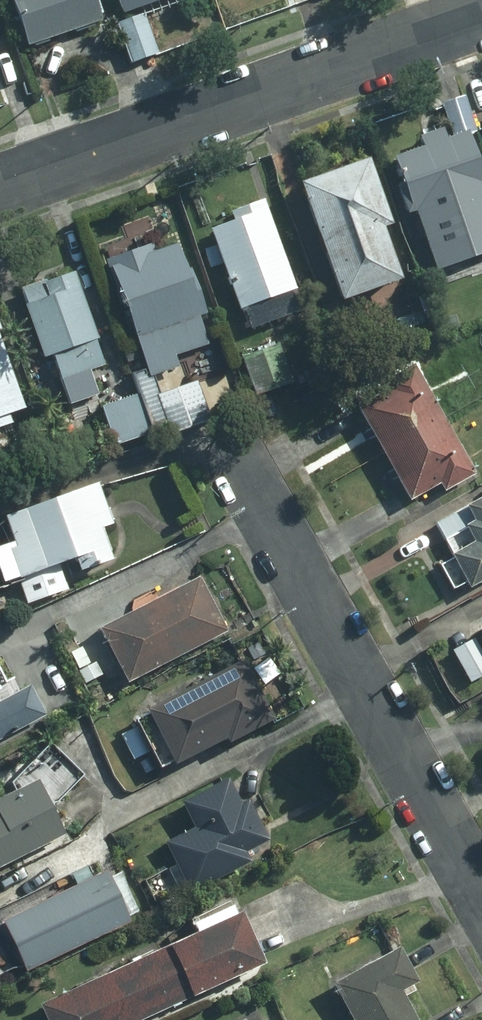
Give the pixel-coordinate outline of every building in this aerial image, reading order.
[(23,52),(98,26),(89,0),(4,0),(23,52)] [(119,20),(174,0),(112,0),(119,20)] [(141,18),(114,29),(129,67),(156,56),(141,18)] [(466,132),(389,161),(431,275),(481,257),(481,175),(466,132)] [(401,282),(356,166),(291,191),(336,307),(401,282)] [(292,294),(258,204),(202,225),(236,315),(292,294)] [(211,349),(174,242),(103,267),(140,374),(170,364),(211,349)] [(67,270),(14,288),(49,385),(102,367),(67,270)] [(419,297),(403,303),(413,331),(429,326),(419,297)] [(291,384),(278,349),(240,364),(254,399),(291,384)] [(20,422),(0,363),(0,429),(20,422)] [(209,422),(195,381),(178,387),(170,364),(123,380),(129,398),(96,409),(111,454),(209,422)] [(348,402),(376,454),(439,419),(412,368),(348,402)] [(471,480),(439,419),(376,454),(407,513),(471,480)] [(0,527),(0,595),(109,558),(88,497),(0,527)] [(425,531),(460,590),(481,578),(481,498),(425,531)] [(205,584),(98,632),(125,689),(231,640),(205,584)] [(473,640),(451,653),(469,685),(481,679),(481,658),(473,640)] [(273,718),(242,657),(141,706),(144,713),(133,718),(136,725),(119,733),(132,760),(149,751),(156,765),(170,759),(171,763),(223,737),(225,742),(273,718)] [(41,714),(27,685),(0,699),(0,735),(41,714)] [(162,841),(188,892),(249,860),(243,850),(266,838),(245,798),(238,802),(223,776),(177,800),(190,826),(162,841)] [(60,831),(34,779),(0,796),(0,861),(60,831)] [(103,869),(0,917),(0,926),(22,972),(127,922),(103,869)] [(194,931),(168,943),(191,994),(262,960),(238,909),(233,912),(229,903),(189,922),(194,931)] [(98,977),(117,1019),(135,1019),(191,994),(168,943),(98,977)] [(398,990),(416,980),(396,945),(330,982),(351,1019),(349,1019),(415,1019),(398,990)] [(98,977),(38,1005),(45,1019),(117,1019),(98,977)]
